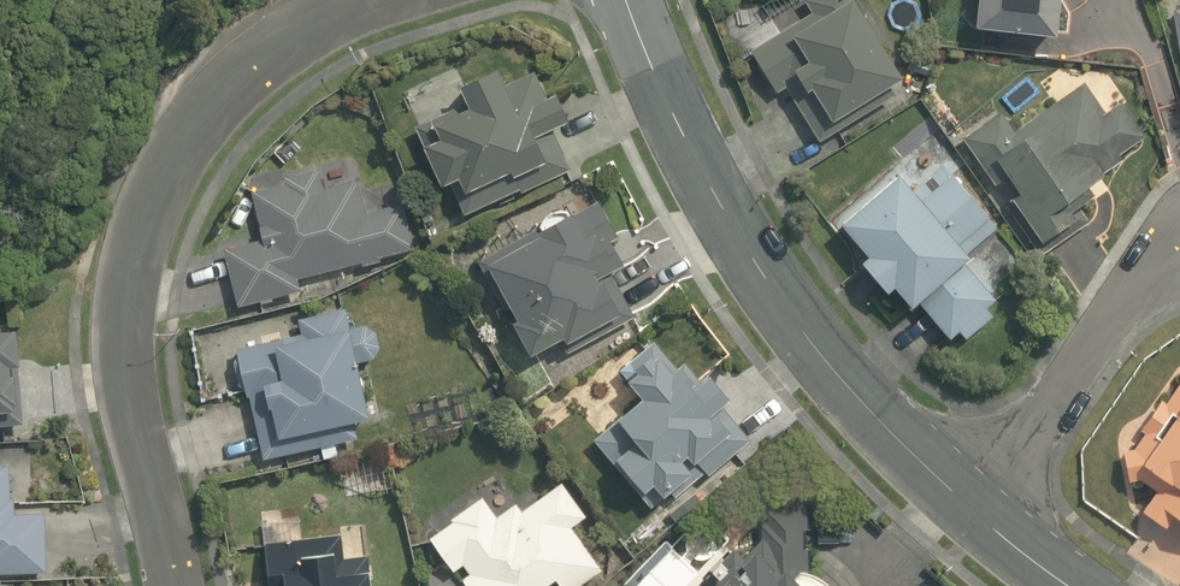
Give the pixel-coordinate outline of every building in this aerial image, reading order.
[(751,59),(774,97),(791,86),(804,107),(795,113),(814,143),(913,82),(862,0),(810,0),(803,4),(813,20),(751,59)] [(978,32),(1059,41),(1063,0),(981,0),(978,32)] [(1171,10),(1178,69),(1179,69),(1179,9),(1171,10)] [(519,193),(568,170),(550,129),(566,121),(553,94),(544,98),(532,72),(501,86),(494,70),(456,87),(463,103),(413,127),(421,146),(419,146),(438,186),(447,182),(462,215),(518,189),(519,193)] [(959,144),(961,146),(993,192),(1008,182),(1021,200),(1011,207),(1041,252),(1086,221),(1077,207),(1109,185),(1102,174),(1145,144),(1122,111),(1105,123),(1082,89),(1017,134),(1003,114),(959,144)] [(906,181),(844,231),(871,264),(865,270),(893,305),(902,298),(918,318),(925,313),(956,351),(1003,314),(967,269),(975,263),(968,254),(995,232),(946,171),(917,195),(906,181)] [(263,244),(224,254),(238,311),(303,295),(300,283),(413,254),(400,203),(373,210),(366,182),(320,194),(315,174),(285,182),(288,190),(252,199),(263,244)] [(479,262),(481,267),(532,366),(632,315),(612,274),(624,268),(595,212),(544,238),(540,230),(479,262)] [(241,406),(250,405),(260,462),(360,444),(357,429),(368,427),(358,373),(379,369),(371,328),(347,333),(344,316),(297,324),(299,338),(231,350),(241,406)] [(0,340),(0,427),(22,425),(18,339),(0,340)] [(619,375),(622,379),(643,407),(594,442),(651,519),(704,480),(706,484),(750,451),(723,414),(737,404),(712,370),(689,388),(658,347),(619,375)] [(1116,480),(1152,503),(1143,518),(1167,533),(1173,524),(1179,528),(1179,376),(1116,480)] [(0,462),(0,575),(50,575),(51,515),(8,515),(9,462),(0,462)] [(431,539),(467,585),(579,585),(603,567),(574,530),(588,519),(561,484),(527,511),(520,502),(498,520),(482,500),(431,539)] [(815,558),(803,548),(814,534),(780,504),(750,540),(763,551),(732,585),(790,585),(815,558)] [(270,560),(271,585),(377,585),(377,584),(335,585),(335,564),(302,566),(301,550),(270,551),(270,560)]
